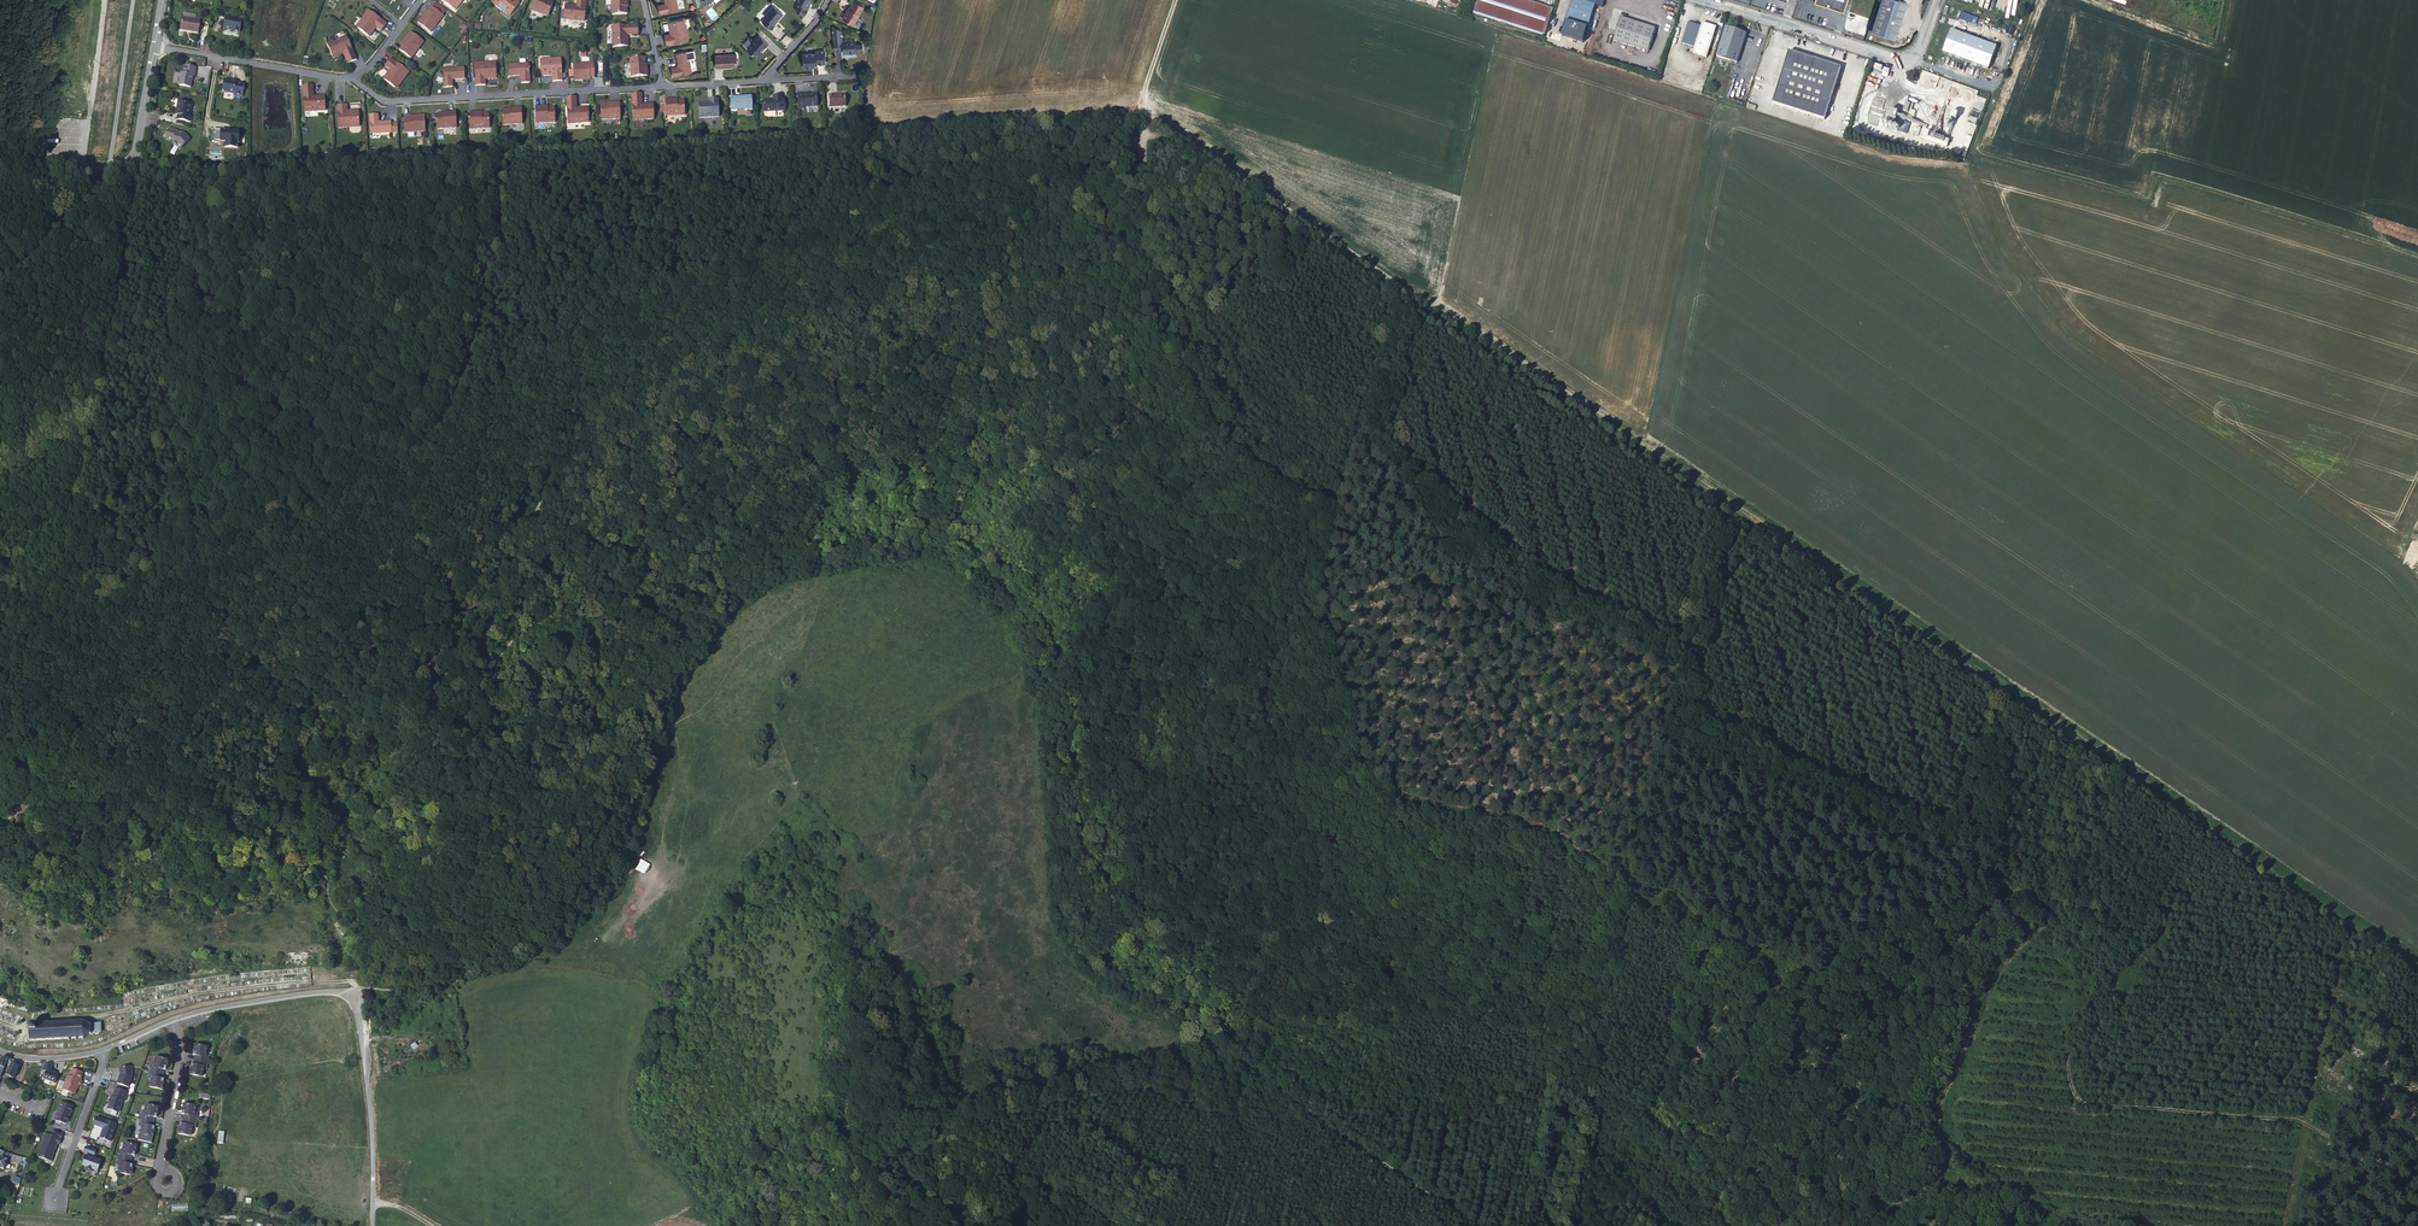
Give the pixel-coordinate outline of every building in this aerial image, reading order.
[(455,10),(461,1),(460,0),(441,0),(455,10)] [(493,4),(501,10),(503,8),(511,14),(519,2),(516,0),(495,0),(493,4)] [(530,10),(548,16),(553,2),(549,0),(533,0),(530,10)] [(563,19),(584,21),(587,0),(577,0),(576,5),(565,4),(563,19)] [(612,15),(628,14),(627,2),(628,2),(628,0),(611,0),(612,15)] [(679,8),(677,0),(665,0),(666,2),(658,4),(660,12),(679,8)] [(796,0),(798,2),(796,6),(798,11),(805,15),(810,5),(809,4),(811,0),(796,0)] [(1552,9),(1524,0),(1477,0),(1473,13),(1544,35),(1552,9)] [(1584,2),(1578,0),(1573,0),(1567,21),(1588,28),(1597,0),(1584,0),(1584,2)] [(1816,4),(1843,13),(1847,0),(1817,0),(1816,4)] [(1890,0),(1882,0),(1871,34),(1895,41),(1906,5),(1890,0)] [(843,18),(854,24),(864,6),(855,1),(851,8),(849,7),(843,18)] [(762,20),(771,28),(776,24),(775,22),(783,13),(783,12),(780,9),(779,9),(774,5),(765,14),(767,15),(762,20)] [(417,23),(430,32),(443,15),(431,6),(424,16),(422,15),(417,23)] [(368,10),(361,19),(363,20),(357,28),(369,37),(375,28),(380,31),(386,24),(368,10)] [(1974,25),(1978,15),(1962,10),(1958,19),(1974,25)] [(198,19),(180,16),(178,29),(195,32),(198,19)] [(240,18),(223,16),(221,28),(230,30),(230,31),(237,32),(240,18)] [(665,34),(667,44),(689,40),(687,28),(684,29),(682,18),(668,21),(671,33),(665,34)] [(1623,44),(1630,21),(1621,18),(1614,41),(1623,44)] [(1645,25),(1630,21),(1623,44),(1637,48),(1645,25)] [(1707,58),(1717,28),(1703,24),(1702,27),(1689,23),(1682,44),(1695,48),(1693,53),(1707,58)] [(834,39),(835,49),(843,49),(843,53),(849,52),(849,53),(854,52),(856,52),(856,54),(863,54),(862,43),(855,44),(855,39),(843,40),(843,38),(842,29),(833,24),(834,39)] [(612,26),(613,48),(628,47),(627,35),(639,35),(638,25),(612,26)] [(1656,29),(1645,25),(1637,48),(1648,52),(1656,29)] [(1747,34),(1726,28),(1718,54),(1738,61),(1747,34)] [(1951,30),(1943,52),(1987,69),(1995,46),(1951,30)] [(406,40),(399,50),(411,59),(423,42),(410,32),(405,39),(406,40)] [(748,47),(757,55),(769,42),(760,33),(748,47)] [(345,35),(326,43),(332,57),(342,52),(347,63),(356,59),(345,35)] [(806,66),(818,65),(817,62),(826,62),(825,49),(816,50),(816,52),(804,52),(804,65),(806,66)] [(688,52),(676,54),(679,66),(671,68),(673,76),(692,72),(688,52)] [(1841,68),(1790,52),(1773,104),(1825,120),(1841,68)] [(716,55),(717,67),(738,65),(737,53),(716,55)] [(630,58),(631,78),(647,77),(647,69),(646,69),(645,57),(630,58)] [(389,70),(382,79),(394,88),(400,80),(402,81),(408,72),(390,58),(384,66),(389,70)] [(540,62),(541,76),(552,76),(552,82),(562,81),(561,59),(550,59),(550,62),(540,62)] [(474,63),(475,86),(485,86),(485,80),(496,79),(495,65),(485,65),(485,63),(474,63)] [(594,63),(573,64),(574,81),(583,80),(583,79),(595,78),(594,63)] [(178,72),(176,84),(188,86),(190,74),(191,75),(193,66),(182,64),(181,72),(178,72)] [(529,64),(508,65),(508,77),(521,76),(521,83),(530,83),(529,64)] [(442,69),(443,88),(452,87),(452,80),(464,79),(464,68),(442,69)] [(231,94),(240,96),(242,85),(233,83),(234,80),(222,78),(219,91),(231,93),(231,94)] [(302,86),(304,112),(325,111),(324,96),(313,96),(312,85),(302,86)] [(1725,101),(1727,94),(1719,91),(1716,98),(1725,101)] [(797,93),(798,108),(803,108),(803,107),(816,106),(815,94),(808,94),(807,93),(797,93)] [(632,94),(633,120),(654,119),(653,104),(642,105),(641,94),(632,94)] [(829,108),(845,107),(844,94),(828,95),(829,108)] [(763,101),(764,112),(784,111),(783,99),(781,99),(781,95),(773,96),(773,100),(763,101)] [(576,97),(566,98),(568,124),(589,123),(588,108),(576,108),(576,97)] [(730,98),(730,111),(737,111),(737,110),(745,109),(745,110),(752,110),(751,97),(744,97),(744,98),(737,99),(737,97),(730,98)] [(1972,110),(1982,113),(1986,100),(1976,97),(1972,110)] [(665,100),(665,116),(685,115),(684,100),(672,101),(672,99),(665,100)] [(699,103),(699,118),(718,117),(717,99),(709,99),(709,102),(699,103)] [(174,119),(188,121),(189,116),(187,116),(189,104),(183,103),(184,101),(176,100),(174,110),(175,110),(174,114),(175,114),(174,119)] [(600,104),(601,120),(621,119),(620,102),(612,103),(612,104),(600,104)] [(336,105),(337,128),(348,127),(348,125),(358,124),(358,110),(346,111),(346,105),(336,105)] [(1915,107),(1907,105),(1904,115),(1911,118),(1915,107)] [(535,107),(536,123),(555,122),(554,107),(543,107),(542,106),(535,107)] [(503,125),(522,124),(521,107),(513,108),(513,109),(502,110),(503,125)] [(435,114),(436,129),(456,128),(455,111),(447,112),(447,113),(435,114)] [(1899,114),(1891,111),(1888,118),(1896,121),(1899,114)] [(469,112),(470,129),(489,128),(488,112),(477,113),(477,112),(469,112)] [(369,115),(370,134),(391,133),(390,121),(378,122),(377,114),(369,115)] [(403,118),(404,133),(425,132),(424,115),(415,116),(415,117),(403,118)] [(1907,124),(1903,123),(1899,134),(1903,136),(1907,124)] [(174,145),(177,148),(187,139),(181,133),(174,131),(174,130),(166,128),(164,139),(171,140),(170,144),(174,145)] [(221,146),(235,147),(236,130),(210,129),(209,140),(221,140),(221,146)] [(1943,133),(1938,132),(1936,139),(1948,143),(1951,132),(1943,130),(1943,133)] [(1929,143),(1930,137),(1935,138),(1936,133),(1924,131),(1922,141),(1929,143)] [(636,869),(644,874),(650,865),(641,859),(636,869)] [(101,1033),(100,1023),(94,1023),(93,1021),(88,1019),(83,1019),(82,1021),(77,1021),(77,1019),(75,1019),(75,1021),(70,1022),(69,1020),(68,1020),(68,1022),(29,1024),(28,1023),(27,1024),(28,1025),(29,1039),(28,1041),(29,1042),(30,1041),(68,1039),(68,1040),(70,1040),(70,1038),(75,1038),(75,1040),(77,1040),(77,1038),(83,1038),(83,1039),(84,1039),(84,1037),(90,1033),(90,1035),(91,1035),(91,1034),(101,1033)] [(196,1059),(209,1061),(211,1054),(208,1054),(209,1046),(197,1043),(195,1054),(197,1054),(196,1059)] [(2,1056),(0,1061),(0,1077),(1,1078),(8,1058),(2,1056)] [(151,1063),(150,1070),(163,1073),(164,1068),(166,1069),(168,1058),(156,1056),(154,1064),(151,1063)] [(20,1062),(8,1058),(1,1078),(7,1080),(9,1076),(14,1078),(20,1062)] [(208,1068),(209,1061),(196,1059),(195,1064),(193,1063),(191,1073),(204,1076),(205,1068),(208,1068)] [(56,1068),(62,1070),(65,1061),(56,1062),(56,1068)] [(43,1066),(42,1069),(46,1071),(43,1078),(54,1083),(57,1075),(56,1075),(56,1073),(50,1070),(53,1062),(45,1062),(43,1066)] [(122,1074),(118,1083),(129,1087),(133,1075),(132,1066),(121,1067),(122,1074)] [(82,1072),(72,1068),(70,1076),(68,1075),(63,1089),(74,1093),(77,1085),(80,1085),(81,1080),(79,1079),(82,1072)] [(163,1073),(150,1070),(149,1077),(152,1078),(150,1086),(162,1088),(164,1078),(162,1077),(163,1073)] [(129,1092),(117,1088),(114,1096),(112,1096),(111,1101),(109,1108),(119,1112),(124,1100),(126,1101),(129,1092)] [(74,1106),(62,1102),(55,1119),(66,1123),(68,1122),(74,1106)] [(143,1111),(142,1118),(155,1120),(156,1116),(158,1116),(160,1106),(148,1103),(146,1111),(143,1111)] [(185,1118),(198,1121),(199,1114),(196,1113),(198,1105),(185,1103),(183,1113),(185,1113),(185,1118)] [(117,1124),(98,1117),(95,1125),(105,1128),(101,1138),(111,1141),(117,1124)] [(155,1121),(142,1118),(140,1125),(143,1125),(141,1133),(154,1136),(156,1126),(154,1125),(155,1121)] [(196,1128),(198,1121),(185,1118),(184,1123),(182,1122),(180,1133),(192,1135),(193,1127),(196,1128)] [(61,1138),(46,1132),(38,1156),(51,1160),(57,1143),(59,1144),(61,1138)] [(121,1149),(119,1155),(132,1158),(133,1154),(136,1154),(138,1144),(125,1141),(124,1149),(121,1149)] [(92,1149),(81,1145),(80,1150),(83,1151),(82,1154),(78,1164),(83,1165),(83,1167),(88,1169),(88,1167),(93,1169),(97,1159),(89,1156),(90,1153),(92,1149)] [(12,1161),(14,1155),(0,1151),(0,1168),(4,1169),(7,1159),(12,1161)] [(21,1164),(23,1157),(14,1155),(12,1161),(21,1164)] [(132,1158),(119,1155),(118,1162),(121,1163),(119,1171),(131,1174),(134,1163),(131,1163),(132,1158)]
